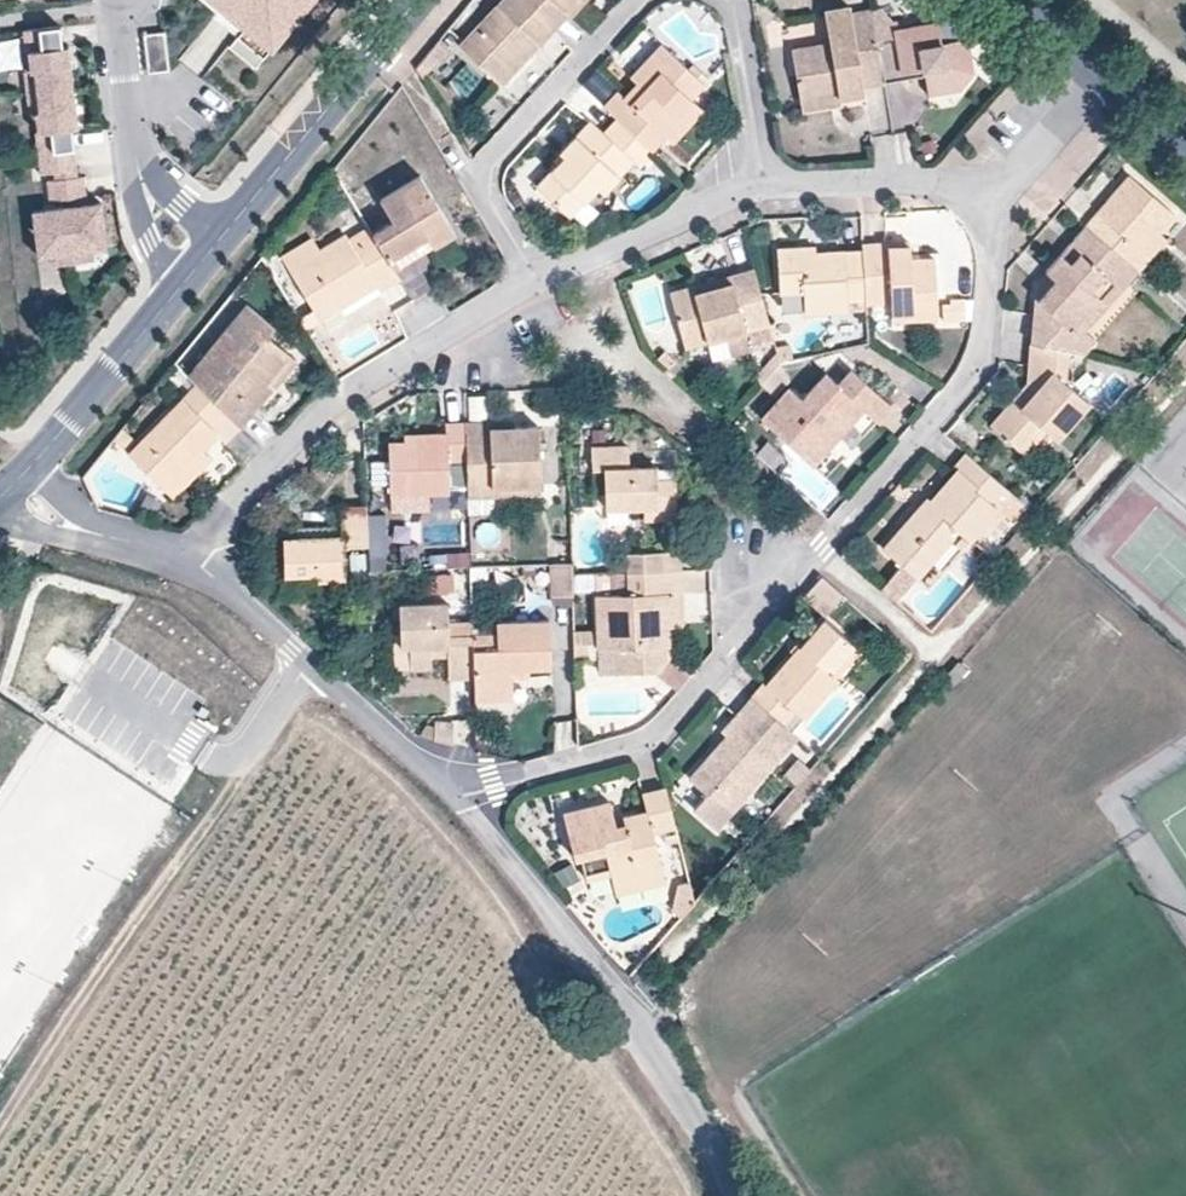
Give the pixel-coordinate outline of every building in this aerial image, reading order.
[(217,12),(242,33),(238,38),(230,48),(256,69),(274,47),(271,45),(307,0),(202,0),(217,12)] [(553,0),(502,0),(459,48),(492,78),(532,33),(540,40),(566,12),(553,0)] [(566,12),(576,0),(553,0),(566,12)] [(572,18),(587,0),(576,0),(566,12),(572,18)] [(883,81),(870,12),(849,15),(848,8),(824,12),(829,44),(791,51),(800,103),(839,96),(840,104),(864,101),(861,87),(883,84),(883,81)] [(880,10),(870,12),(883,81),(900,79),(898,71),(923,67),(924,74),(928,94),(957,90),(973,69),(966,39),(941,43),(937,21),(900,28),(898,18),(889,20),(880,10)] [(212,17),(238,38),(242,33),(217,12),(212,17)] [(61,23),(24,27),(27,48),(29,47),(32,67),(32,69),(35,68),(40,109),(36,109),(37,110),(39,129),(36,129),(41,171),(77,167),(72,125),(78,125),(69,43),(63,43),(61,23)] [(171,71),(167,33),(146,35),(151,74),(171,71)] [(532,33),(492,78),(500,85),(540,40),(532,33)] [(422,78),(443,51),(434,44),(415,67),(422,78)] [(618,92),(603,108),(615,119),(649,150),(663,135),(678,119),(674,115),(690,97),(702,84),(660,46),(641,67),(647,71),(636,83),(624,97),(618,92)] [(26,68),(31,111),(37,110),(36,109),(40,109),(35,68),(32,69),(32,67),(26,68)] [(630,77),(636,83),(647,71),(641,67),(630,77)] [(900,79),(924,74),(923,67),(898,71),(900,79)] [(839,96),(800,103),(803,118),(841,111),(840,104),(839,96)] [(678,119),(663,135),(672,143),(702,108),(690,97),(674,115),(678,119)] [(637,167),(651,152),(649,150),(615,119),(603,133),(589,121),(553,161),(557,166),(539,188),(568,216),(582,202),(595,187),(601,192),(630,160),(637,167)] [(49,177),(51,197),(87,193),(85,173),(49,177)] [(393,223),(372,235),(393,270),(412,259),(454,233),(420,177),(380,201),(393,223)] [(1101,206),(1084,225),(1128,264),(1156,232),(1171,214),(1128,177),(1114,192),(1119,197),(1106,211),(1101,206)] [(588,206),(601,192),(595,187),(582,202),(588,206)] [(1114,192),(1101,206),(1106,211),(1119,197),(1114,192)] [(107,244),(102,199),(68,203),(73,248),(93,246),(107,244)] [(73,248),(68,203),(34,207),(39,252),(53,250),(73,248)] [(1066,353),(1081,357),(1095,342),(1084,332),(1075,324),(1112,282),(1125,286),(1137,272),(1128,264),(1084,225),(1046,267),(1057,278),(1031,307),(1028,344),(1066,353)] [(378,294),(400,281),(393,270),(372,235),(368,229),(348,241),(344,236),(319,251),(288,270),(319,322),(375,289),(378,294)] [(1128,264),(1137,272),(1166,240),(1156,232),(1128,264)] [(288,270),(319,251),(312,239),(280,257),(288,270)] [(887,245),(861,246),(862,253),(865,301),(865,306),(891,304),(891,313),(936,311),(934,261),(907,262),(906,246),(887,248),(887,245)] [(94,256),(93,246),(73,248),(74,258),(94,256)] [(73,248),(53,250),(54,260),(74,258),(73,248)] [(865,301),(862,253),(815,256),(814,248),(776,249),(779,294),(803,293),(804,314),(846,312),(846,302),(865,301)] [(430,289),(412,259),(393,270),(400,281),(411,300),(430,289)] [(1034,282),(1031,307),(1057,278),(1046,267),(1034,282)] [(769,325),(753,270),(731,276),(733,283),(692,294),(690,288),(667,294),(683,348),(707,342),(746,331),(769,325)] [(733,283),(731,276),(690,288),(692,294),(733,283)] [(1075,324),(1084,332),(1125,286),(1112,282),(1075,324)] [(964,322),(964,301),(950,300),(950,306),(944,306),(944,322),(964,322)] [(196,385),(239,428),(273,388),(267,383),(289,356),(265,336),(273,326),(246,304),(187,376),(196,385)] [(937,321),(936,311),(891,313),(892,324),(937,321)] [(746,331),(707,342),(713,363),(775,345),(769,325),(746,331)] [(1066,353),(1028,344),(1024,384),(989,425),(1017,450),(1039,425),(1046,431),(1056,439),(1087,403),(1063,382),(1066,353)] [(757,375),(760,386),(780,364),(777,353),(757,375)] [(267,383),(273,388),(296,362),(289,356),(267,383)] [(780,364),(760,386),(771,395),(786,379),(782,370),(780,364)] [(890,407),(850,371),(837,385),(825,375),(799,400),(788,390),(761,420),(813,465),(864,410),(877,422),(890,407)] [(226,444),(239,428),(196,385),(128,453),(163,489),(202,451),(217,435),(226,444)] [(512,420),(484,422),(484,430),(512,429),(512,420)] [(466,462),(467,498),(487,497),(487,488),(540,486),(537,428),(512,429),(484,430),(484,422),(464,423),(466,462)] [(466,462),(464,423),(445,423),(445,433),(418,434),(418,444),(405,443),(390,443),(392,496),(448,494),(447,463),(466,462)] [(1039,425),(1017,450),(1024,456),(1046,431),(1039,425)] [(418,444),(418,434),(404,435),(405,443),(418,444)] [(605,510),(642,509),(657,509),(658,522),(676,522),(675,482),(656,482),(656,468),(627,468),(626,447),(590,448),(591,470),(604,470),(605,510)] [(211,460),(202,451),(163,489),(173,499),(211,460)] [(968,542),(1010,494),(966,455),(957,467),(960,470),(927,507),(923,503),(882,550),(899,565),(912,577),(914,578),(957,532),(968,542)] [(487,488),(487,497),(541,495),(540,486),(487,488)] [(342,546),(366,546),(365,506),(341,507),(342,526),(342,539),(300,540),(283,541),(285,577),(318,575),(318,582),(343,581),(342,546)] [(657,509),(642,509),(643,523),(658,522),(657,509)] [(298,528),(300,540),(342,539),(342,526),(298,528)] [(650,572),(682,571),(681,549),(648,550),(650,572)] [(624,551),(626,573),(650,572),(648,550),(624,551)] [(571,565),(552,565),(553,596),(572,595),(571,574),(571,565)] [(912,577),(899,565),(879,588),(893,600),(912,577)] [(682,592),(682,571),(650,572),(626,573),(625,594),(596,595),(597,630),(597,643),(597,650),(614,649),(627,649),(629,672),(655,671),(668,654),(667,627),(665,592),(682,592)] [(427,592),(454,591),(454,574),(427,575),(427,592)] [(805,598),(831,614),(845,591),(818,575),(805,598)] [(684,627),(682,592),(665,592),(667,627),(684,627)] [(473,678),(472,635),(448,636),(447,603),(400,604),(401,648),(409,648),(411,670),(431,670),(430,655),(446,655),(446,679),(473,678)] [(763,682),(750,697),(789,730),(837,676),(830,669),(852,644),(823,619),(766,684),(763,682)] [(496,633),(472,632),(472,635),(473,678),(473,685),(510,684),(510,668),(550,667),(548,621),(496,622),(496,633)] [(597,630),(572,631),(573,643),(581,643),(597,643),(597,630)] [(573,643),(573,657),(582,656),(581,643),(573,643)] [(581,643),(582,656),(598,656),(597,650),(597,643),(581,643)] [(859,650),(852,644),(830,669),(837,676),(859,650)] [(615,672),(629,672),(627,649),(614,649),(615,672)] [(680,688),(688,671),(668,661),(660,678),(680,688)] [(968,670),(959,662),(945,679),(954,687),(968,670)] [(511,700),(510,684),(473,685),(474,701),(511,700)] [(715,829),(796,736),(789,730),(750,697),(720,732),(726,736),(690,778),(704,790),(690,807),(715,829)] [(796,784),(810,767),(798,759),(784,774),(796,784)] [(675,828),(665,789),(642,794),(646,811),(622,816),(624,824),(614,827),(609,803),(563,814),(574,858),(580,856),(586,879),(611,873),(614,887),(635,882),(633,874),(661,868),(653,833),(675,828)] [(635,882),(614,887),(616,894),(665,881),(661,868),(633,874),(635,882)] [(671,907),(681,916),(694,901),(688,880),(677,884),(671,907)]
